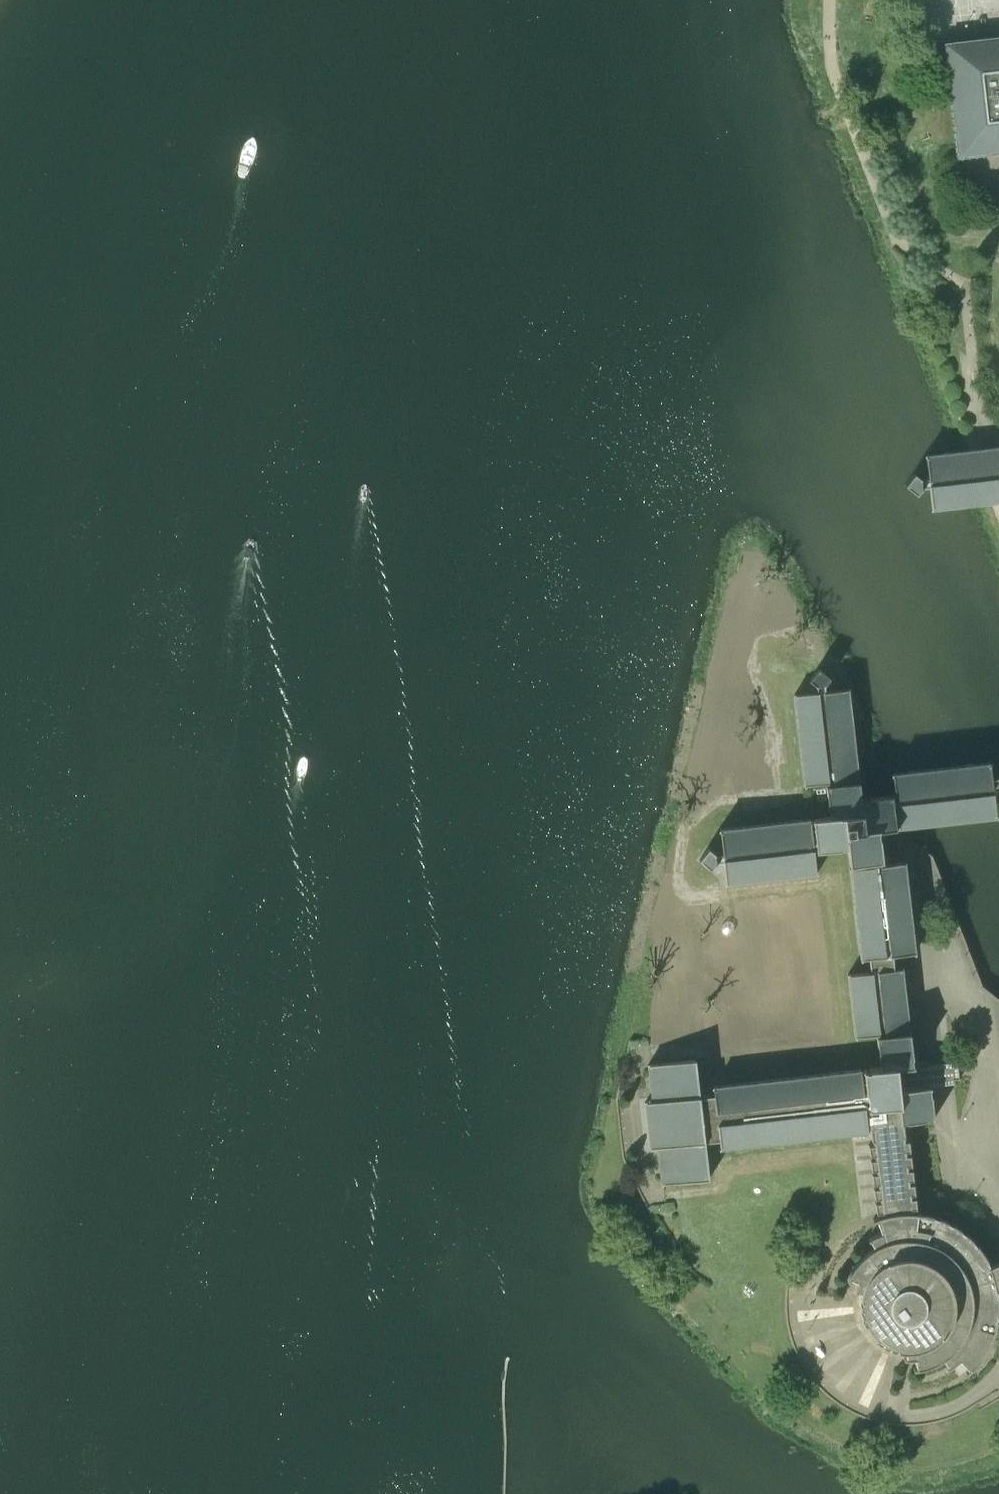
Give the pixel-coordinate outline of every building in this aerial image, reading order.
[(943,40),(956,158),(998,154),(998,34),(943,40)] [(927,455),(929,479),(922,479),(922,478),(915,474),(906,485),(918,495),(923,489),(923,487),(930,487),(933,510),(998,503),(998,447),(927,455)] [(992,777),(991,761),(893,772),(896,795),(862,798),(850,689),(826,691),(825,684),(827,684),(831,678),(820,668),(810,680),(816,685),(817,689),(817,692),(800,694),(809,787),(829,785),(831,816),(721,829),(724,852),(716,853),(716,852),(710,847),(700,859),(712,869),(713,866),(715,863),(718,863),(721,863),(724,884),(818,874),(815,851),(849,848),(861,958),(870,957),(871,971),(848,974),(856,1035),(878,1033),(882,1066),(714,1086),(715,1095),(701,1096),(697,1059),(649,1065),(653,1101),(646,1102),(651,1148),(658,1147),(663,1184),(711,1178),(706,1141),(721,1139),(722,1148),(853,1132),(872,1130),(873,1140),(874,1140),(875,1144),(870,1144),(871,1154),(876,1154),(876,1158),(872,1159),(873,1169),(878,1168),(878,1172),(873,1173),(874,1183),(879,1183),(880,1187),(875,1187),(876,1198),(881,1197),(881,1201),(877,1202),(878,1212),(882,1211),(883,1215),(874,1218),(875,1220),(879,1219),(883,1232),(874,1235),(869,1238),(870,1240),(872,1239),(876,1246),(869,1251),(863,1256),(855,1266),(852,1270),(848,1279),(850,1280),(852,1276),(859,1280),(857,1285),(855,1291),(862,1293),(862,1295),(861,1299),(862,1304),(863,1315),(864,1318),(866,1323),(867,1323),(868,1324),(870,1328),(873,1333),(878,1338),(877,1338),(881,1342),(892,1347),(903,1350),(907,1350),(907,1356),(905,1356),(905,1358),(911,1358),(917,1357),(918,1366),(915,1366),(915,1368),(923,1367),(929,1365),(940,1360),(944,1357),(950,1365),(948,1366),(949,1368),(953,1365),(961,1359),(970,1368),(968,1371),(969,1372),(975,1366),(980,1361),(989,1348),(992,1341),(995,1333),(997,1326),(998,1317),(998,1262),(992,1265),(990,1260),(987,1256),(983,1249),(978,1242),(972,1237),(963,1230),(955,1224),(940,1217),(927,1213),(913,1212),(913,1208),(918,1208),(916,1197),(912,1197),(911,1193),(916,1193),(915,1183),(910,1183),(910,1179),(914,1179),(913,1168),(908,1169),(908,1165),(913,1164),(911,1154),(907,1155),(906,1150),(911,1150),(910,1140),(905,1140),(905,1136),(906,1136),(904,1122),(935,1118),(931,1085),(900,1088),(898,1067),(915,1065),(911,1032),(904,967),(895,968),(893,954),(916,951),(906,861),(884,863),(880,830),(893,828),(896,828),(997,817),(995,801),(998,800),(998,776),(992,777)] [(922,849),(896,828),(893,828),(930,857),(981,987),(998,1002),(998,999),(982,986),(932,855),(922,849)] [(977,1410),(979,1412),(998,1398),(998,1395),(977,1410)]
